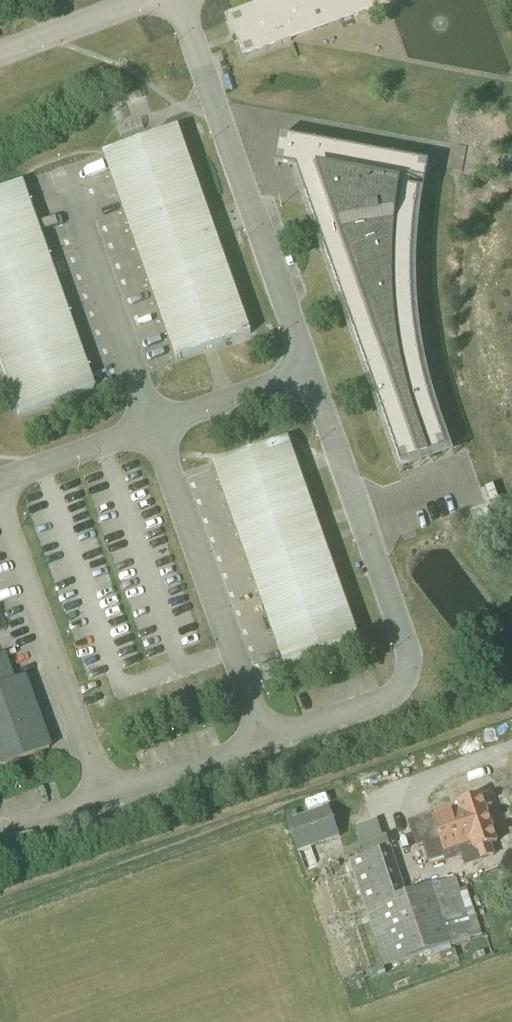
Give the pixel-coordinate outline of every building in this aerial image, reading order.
[(228,15),(243,57),(398,1),(397,0),(269,0),(228,15)] [(178,127),(102,154),(175,361),(251,333),(178,127)] [(425,186),(429,167),(279,139),(279,141),(280,141),(308,174),(305,195),(304,195),(400,468),(447,452),(435,418),(430,403),(428,396),(425,382),(421,368),(418,350),(416,340),(397,343),(395,330),(394,322),(393,309),(413,308),(413,302),(412,294),(412,277),(412,270),(412,263),(412,249),(413,242),(414,235),(414,228),(415,221),(417,207),(418,203),(419,194),(424,195),(424,194),(409,191),(411,183),(425,186)] [(0,190),(0,369),(17,417),(94,389),(21,183),(0,190)] [(362,644),(289,438),(212,465),(284,672),(362,644)] [(3,656),(0,657),(0,768),(48,750),(22,681),(13,684),(3,656)] [(496,842),(481,796),(458,803),(430,812),(446,858),(473,849),(473,850),(474,849),(478,861),(495,856),(491,844),(496,842)] [(329,807),(287,821),(291,832),(297,851),(339,837),(331,814),(329,807)] [(401,897),(384,848),(349,861),(385,967),(451,945),(481,935),(465,887),(459,889),(456,879),(455,880),(450,866),(442,868),(447,882),(401,897)] [(454,950),(451,951),(440,955),(442,962),(456,957),(454,950)]
